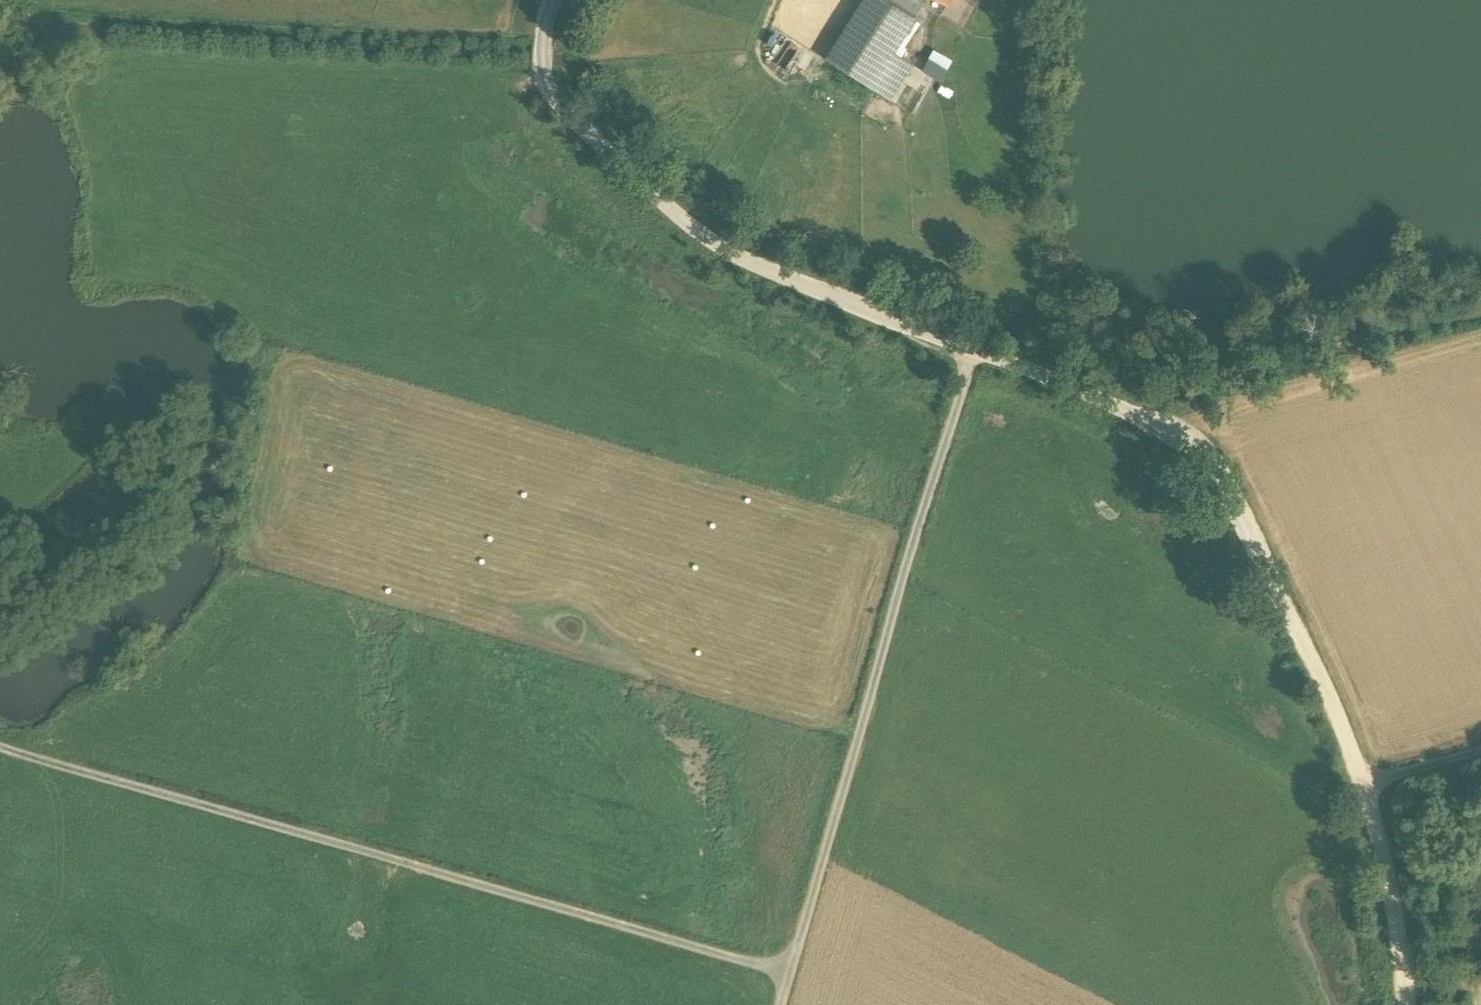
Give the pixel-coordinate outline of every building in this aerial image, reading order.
[(856,56),(886,73),(926,0),(886,0),(856,56)] [(932,47),(919,69),(940,81),(952,59),(932,47)] [(918,69),(911,79),(927,89),(933,79),(918,69)]
